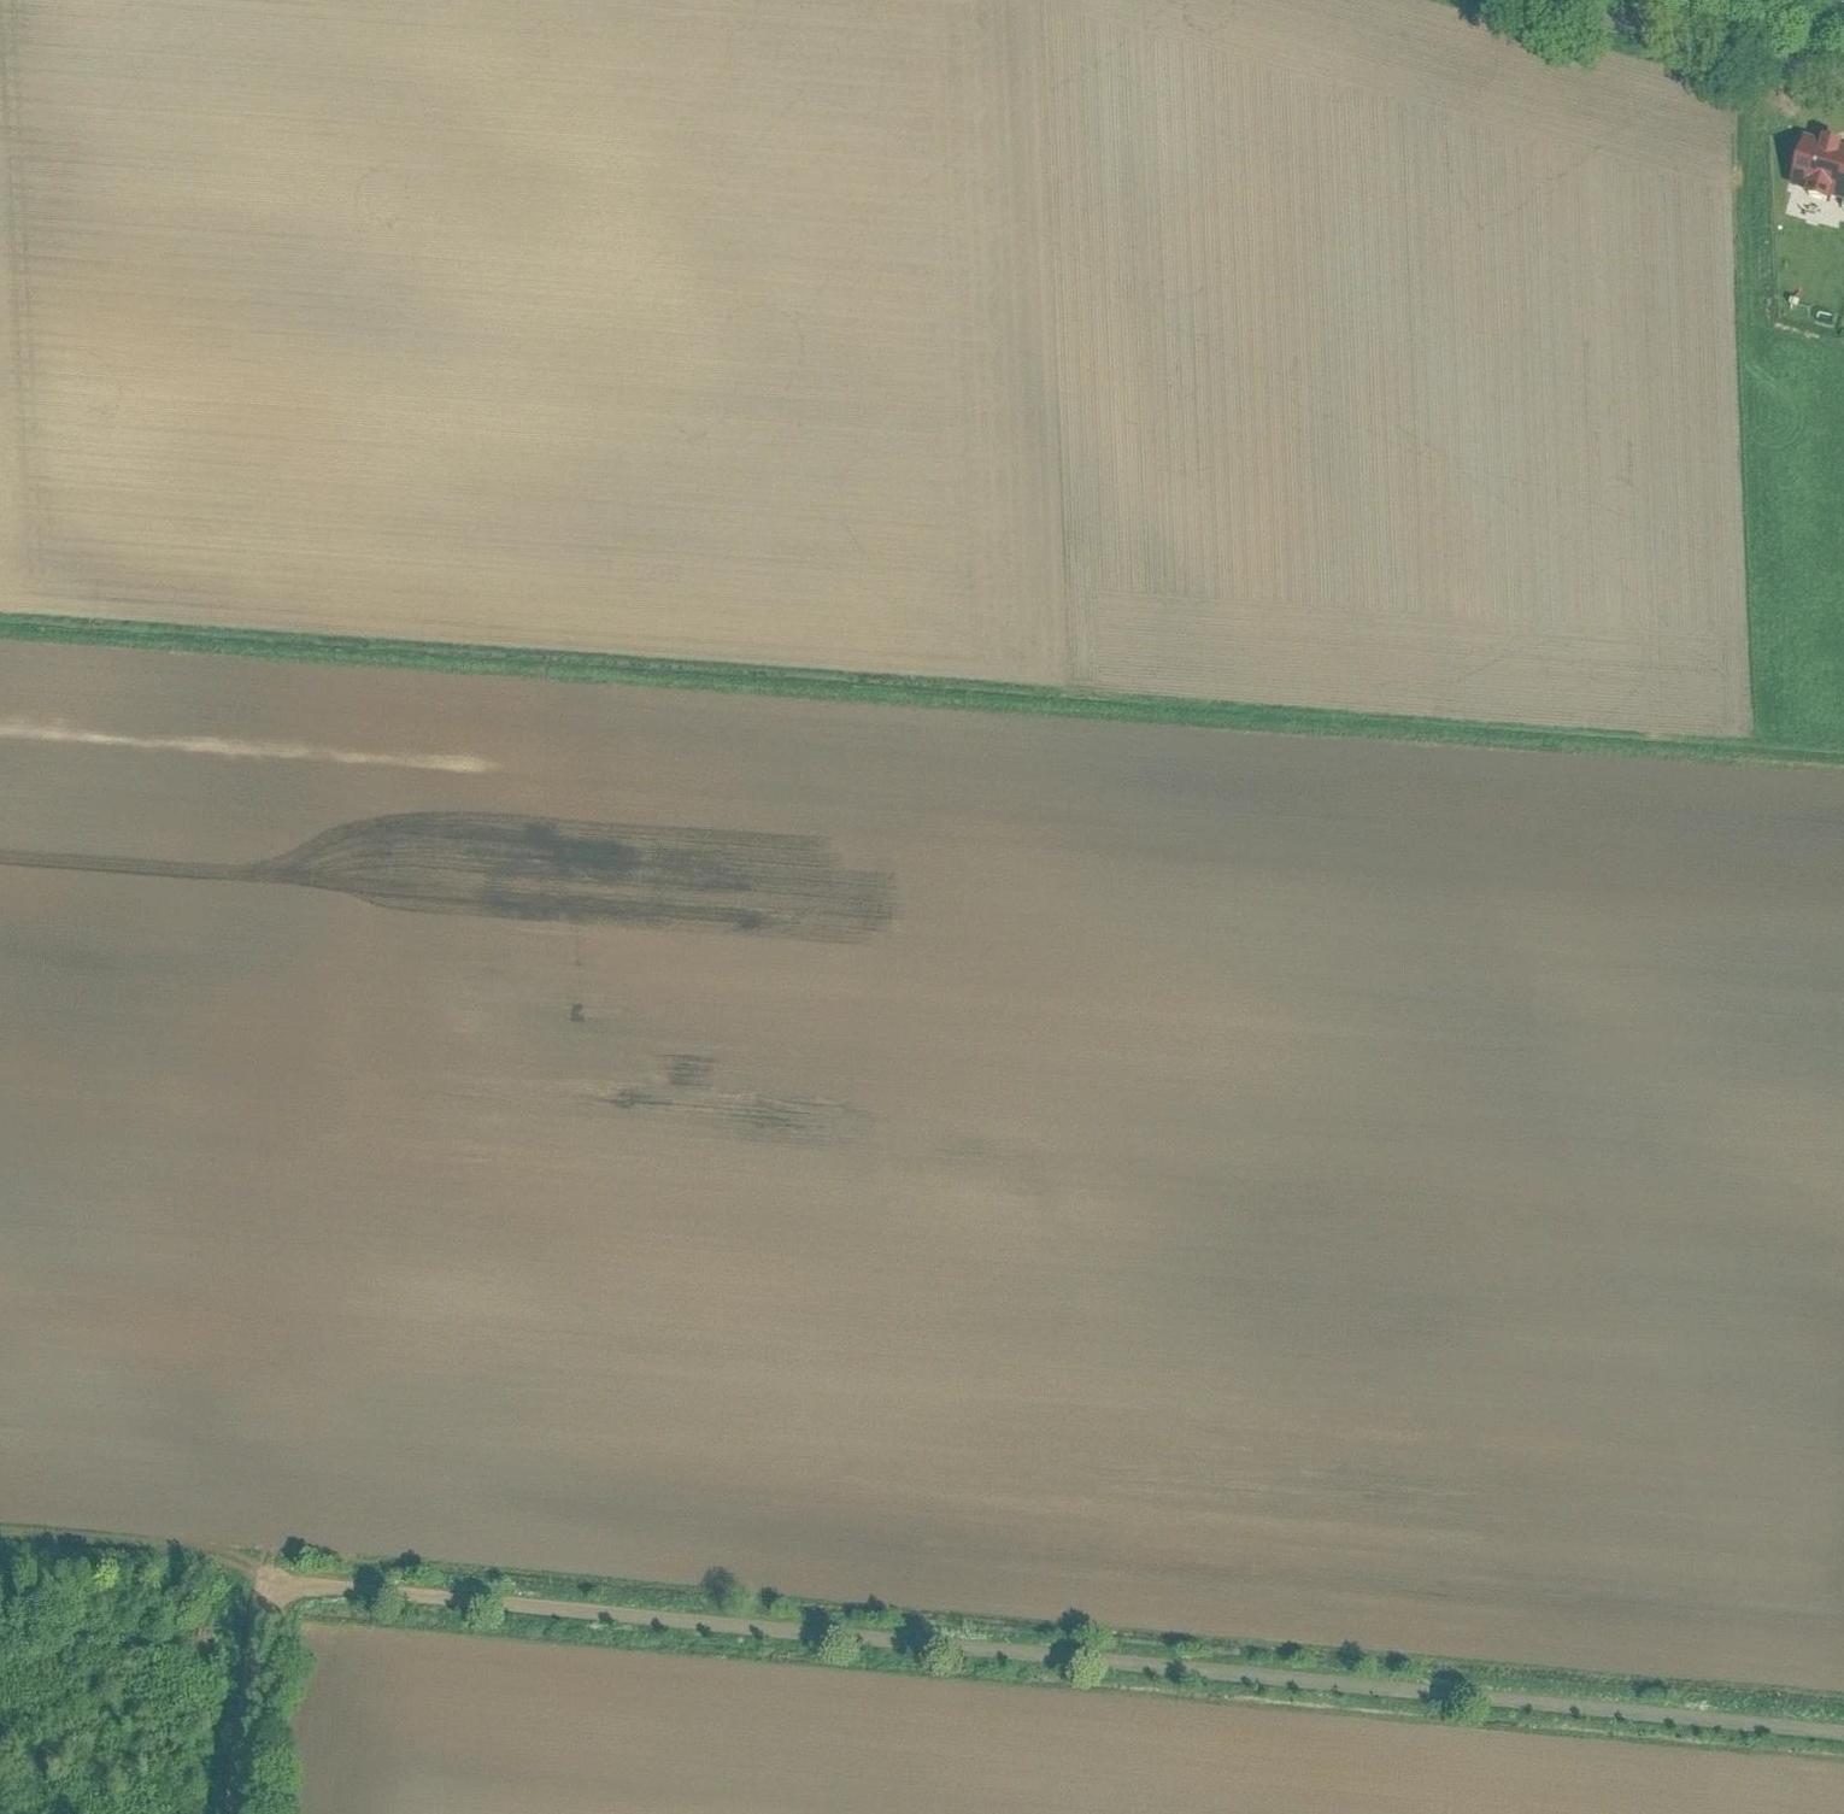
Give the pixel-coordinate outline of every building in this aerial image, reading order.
[(1826,142),(1825,147),(1807,141),(1792,189),(1811,195),(1810,200),(1828,205),(1829,200),(1843,205),(1843,153),(1843,150),(1843,147),(1826,142)]
